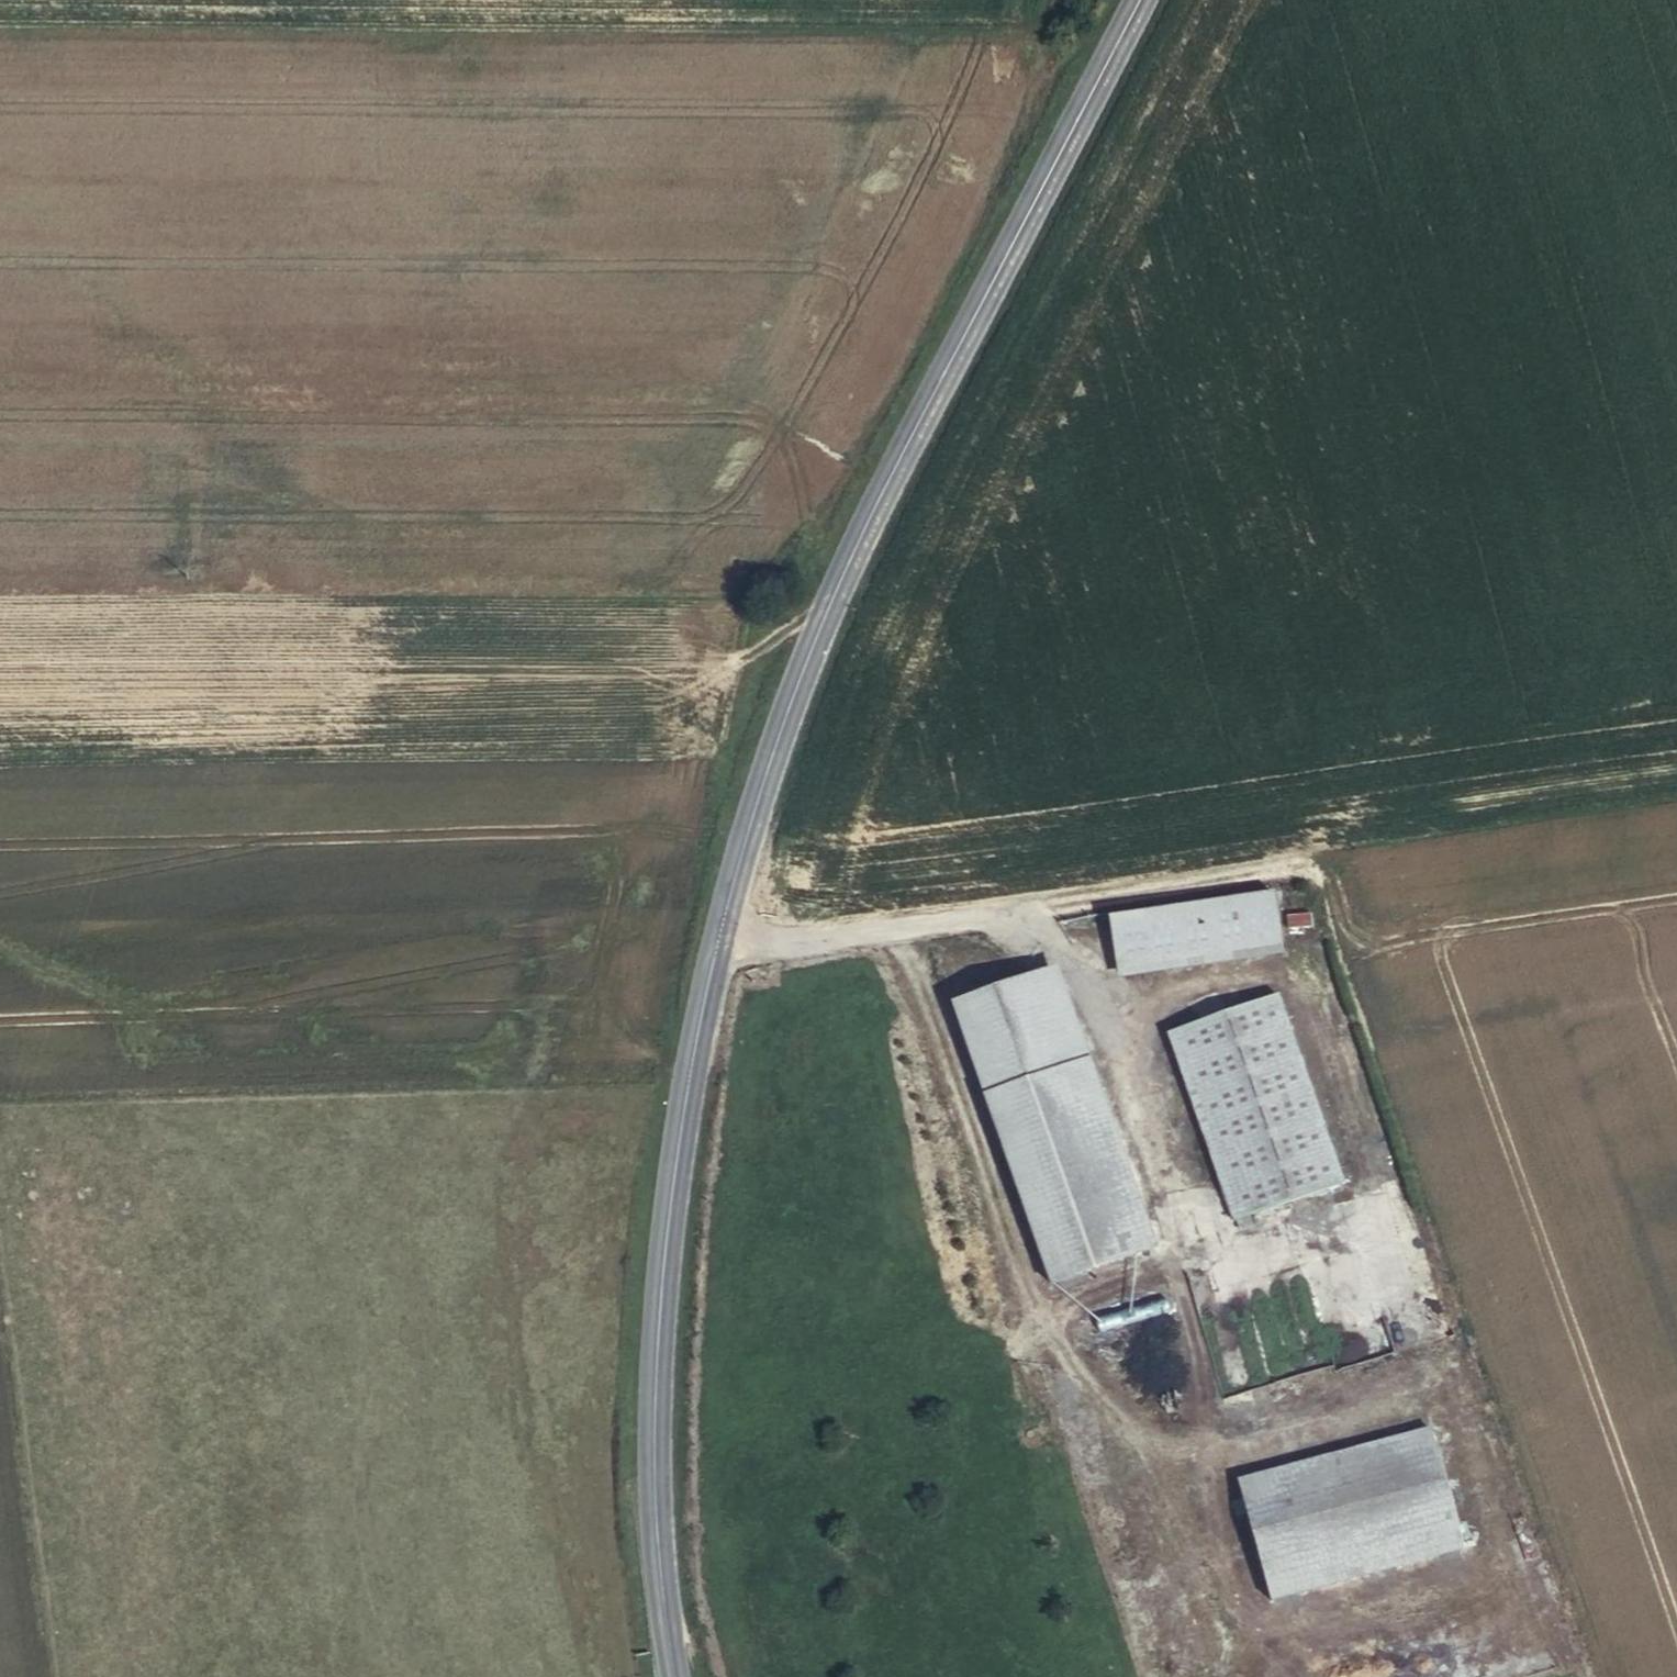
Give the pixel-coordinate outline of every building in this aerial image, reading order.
[(1279,892),(1110,915),(1119,977),(1287,954),(1279,892)] [(1348,970),(1171,999),(1178,1044),(1355,1015),(1348,970)] [(1006,1083),(1103,1365),(1193,1334),(1215,1327),(1117,1044),(1096,1052),(1006,1083)] [(1413,1259),(1349,1071),(1233,1111),(1297,1299),(1301,1297),(1312,1293),(1413,1259)] [(1312,1293),(1301,1297),(1304,1307),(1316,1303),(1312,1293)] [(1309,1562),(1340,1676),(1351,1676),(1535,1627),(1503,1510),(1309,1562)] [(1162,1660),(1165,1676),(1209,1667),(1206,1651),(1162,1660)]
